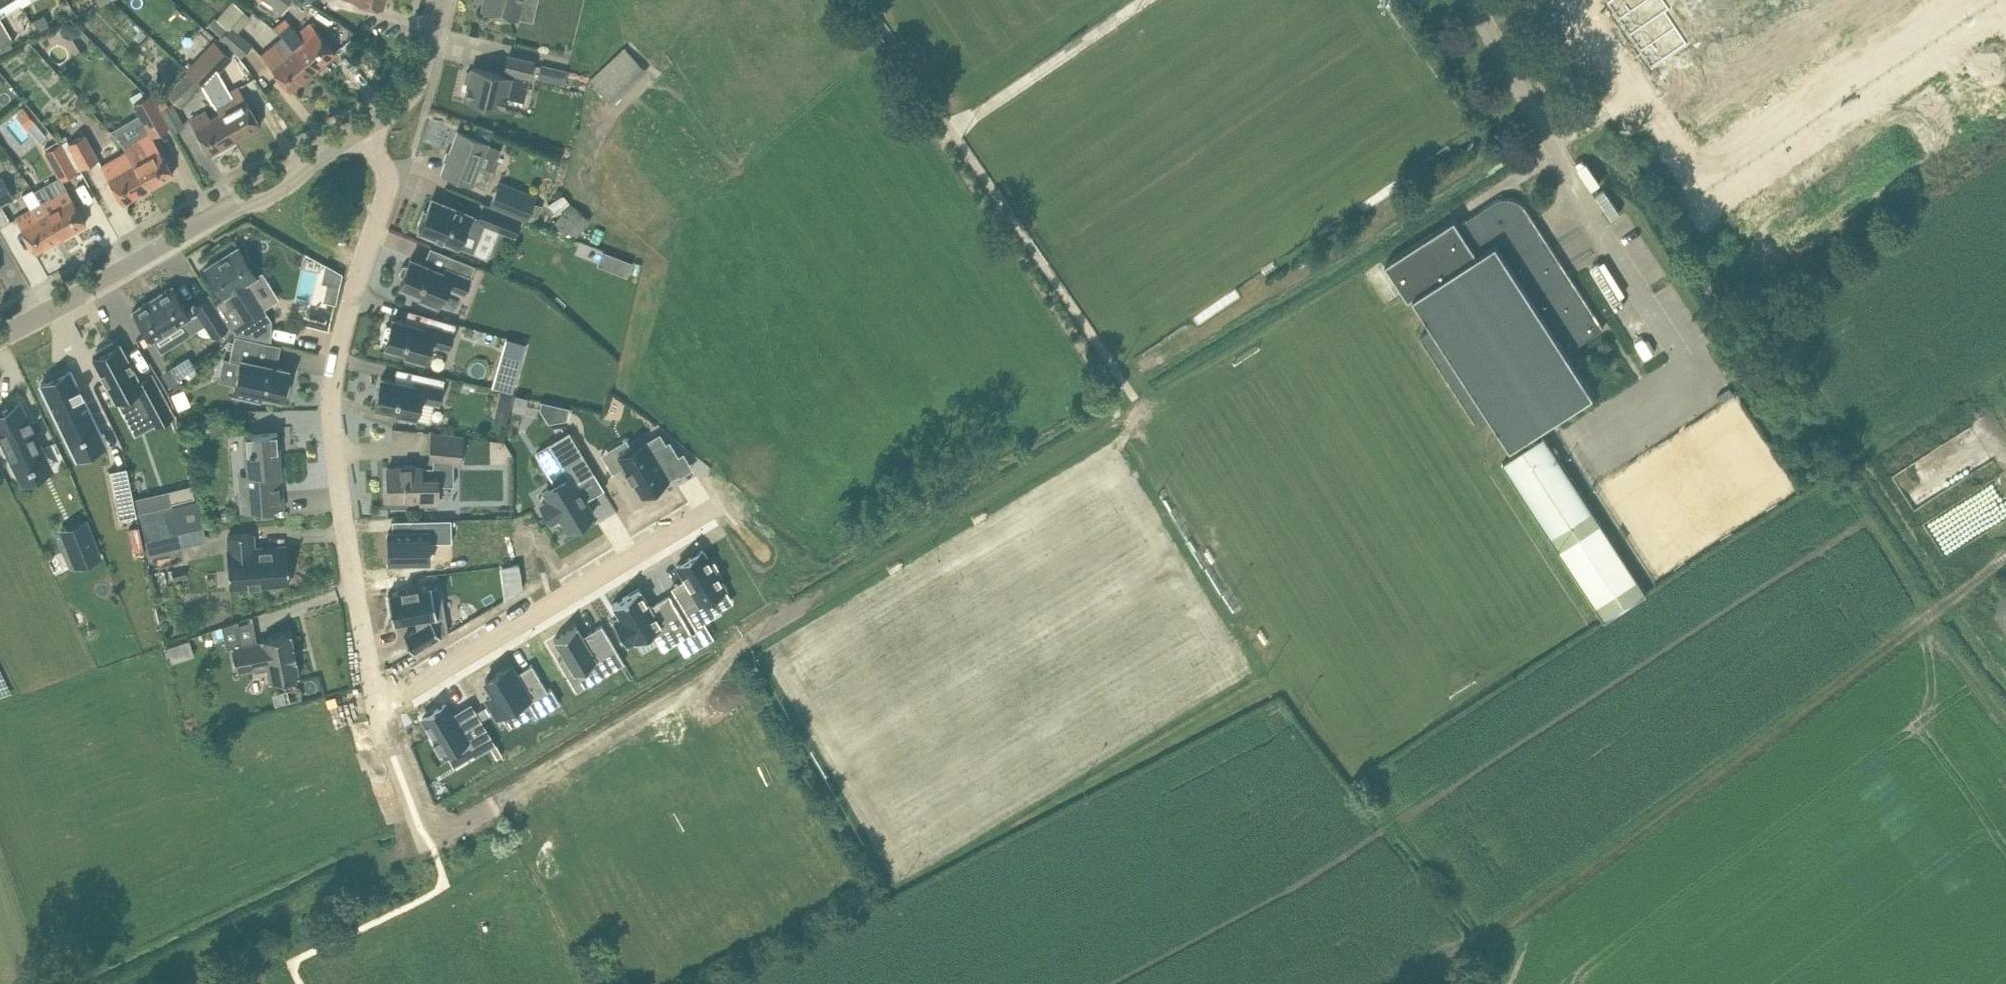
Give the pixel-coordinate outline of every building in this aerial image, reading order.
[(5,9),(7,13),(22,4),(19,0),(0,0),(0,12),(5,9)] [(272,4),(282,10),(289,0),(267,0),(272,4)] [(482,8),(518,16),(534,21),(538,0),(484,0),(482,8)] [(1607,2),(1619,19),(1648,0),(1611,0),(1607,2)] [(1619,19),(1630,35),(1666,10),(1666,12),(1670,9),(1664,0),(1648,0),(1619,19)] [(1692,1),(1699,11),(1706,7),(1701,0),(1694,0),(1692,1)] [(1728,5),(1719,11),(1723,18),(1733,11),(1728,5)] [(1706,7),(1699,11),(1706,21),(1712,17),(1706,7)] [(1666,10),(1630,35),(1641,51),(1677,26),(1666,12),(1666,10)] [(31,20),(36,30),(50,24),(45,13),(31,20)] [(293,46),(313,70),(335,51),(311,21),(296,32),(285,18),(276,25),(293,46)] [(11,37),(0,19),(0,44),(11,37)] [(231,24),(220,36),(241,55),(252,42),(231,24)] [(1677,26),(1641,51),(1652,68),(1688,43),(1677,26)] [(187,68),(188,69),(205,85),(232,56),(214,39),(187,68)] [(1980,52),(2001,83),(2005,80),(2005,50),(1998,39),(1980,52)] [(292,47),(285,53),(275,41),(261,53),(290,88),(313,70),(293,46),(292,47)] [(589,78),(608,98),(644,65),(625,44),(589,78)] [(1687,51),(1655,73),(1667,89),(1698,68),(1687,51)] [(1980,52),(1962,64),(1983,96),(2001,83),(1980,52)] [(534,60),(528,59),(509,54),(505,69),(510,71),(509,75),(473,66),(472,69),(467,69),(464,80),(468,82),(465,97),(506,107),(508,96),(525,100),(534,60)] [(542,61),(538,75),(563,82),(567,68),(542,61)] [(1962,64),(1944,76),(1966,108),(1983,96),(1962,64)] [(1698,68),(1667,89),(1677,105),(1709,84),(1698,68)] [(166,92),(182,107),(203,85),(188,69),(166,92)] [(213,99),(220,111),(235,138),(261,123),(238,84),(213,99)] [(1709,84),(1677,105),(1688,121),(1720,99),(1709,84)] [(134,102),(149,129),(152,134),(170,124),(155,97),(156,97),(152,91),(134,102)] [(170,124),(174,131),(184,125),(170,103),(169,104),(162,93),(156,97),(155,97),(170,124)] [(1720,99),(1688,121),(1700,138),(1732,116),(1720,99)] [(235,138),(220,111),(210,117),(206,109),(190,118),(210,152),(235,138)] [(128,153),(148,187),(174,172),(152,134),(149,129),(123,144),(128,153)] [(447,159),(442,171),(461,178),(472,182),(473,182),(488,187),(495,169),(492,168),(480,163),(488,143),(488,141),(477,137),(458,130),(451,149),(450,152),(451,152),(449,159),(447,158),(447,159)] [(69,141),(82,165),(98,156),(84,132),(69,141)] [(60,138),(44,147),(59,175),(61,178),(77,169),(60,138)] [(128,153),(103,167),(123,201),(148,187),(128,153)] [(14,195),(2,175),(0,176),(0,202),(14,195)] [(46,209),(61,236),(86,222),(61,178),(59,175),(34,189),(46,209)] [(490,202),(489,204),(523,218),(527,219),(529,213),(534,200),(537,194),(499,179),(490,202)] [(421,226),(419,228),(474,251),(486,224),(515,237),(523,218),(489,204),(490,202),(484,200),(478,215),(432,197),(428,207),(427,210),(424,208),(418,224),(421,226)] [(1417,292),(1438,325),(1555,250),(1528,207),(1522,201),(1517,198),(1513,197),(1507,197),(1502,197),(1497,199),(1461,222),(1457,216),(1386,261),(1409,296),(1417,292)] [(575,205),(554,229),(576,237),(591,219),(575,205)] [(61,236),(46,209),(36,215),(32,208),(16,216),(35,250),(61,236)] [(238,245),(205,266),(216,282),(224,295),(229,292),(235,303),(237,305),(245,318),(264,306),(279,297),(262,270),(257,274),(238,245)] [(1555,250),(1438,325),(1423,335),(1477,419),(1492,410),(1512,442),(1595,390),(1569,349),(1604,326),(1555,250)] [(403,264),(400,272),(403,275),(400,283),(423,293),(420,298),(439,306),(447,285),(464,292),(475,264),(451,253),(444,270),(411,256),(408,264),(403,264)] [(616,255),(611,269),(627,275),(632,261),(616,255)] [(342,271),(326,262),(322,280),(328,282),(324,300),(336,302),(342,271)] [(172,284),(133,309),(152,339),(182,320),(191,332),(206,323),(214,335),(230,325),(211,294),(209,294),(209,293),(194,303),(197,308),(190,313),(187,307),(172,284)] [(449,348),(456,322),(430,314),(427,326),(393,316),(391,324),(386,322),(383,336),(387,337),(385,344),(407,351),(405,356),(426,362),(430,344),(449,348)] [(234,392),(261,398),(262,392),(282,396),(283,391),(288,392),(292,374),(287,373),(288,367),(254,360),(259,338),(235,333),(229,359),(240,361),(234,392)] [(507,336),(502,353),(521,359),(526,341),(507,336)] [(97,353),(93,355),(116,398),(130,391),(141,410),(146,407),(154,423),(173,413),(151,371),(139,378),(119,341),(115,343),(113,340),(95,349),(97,353)] [(179,376),(195,365),(189,355),(172,366),(179,376)] [(68,365),(39,378),(68,438),(97,424),(68,365)] [(439,402),(445,377),(419,371),(416,383),(381,375),(375,404),(397,409),(396,414),(416,418),(421,398),(439,402)] [(500,391),(498,399),(502,403),(510,405),(513,394),(500,391)] [(516,393),(512,408),(525,411),(528,395),(516,393)] [(541,399),(540,407),(548,421),(567,417),(570,405),(541,399)] [(1,439),(16,470),(28,464),(31,468),(37,465),(35,460),(47,455),(21,401),(0,411),(0,439),(1,439)] [(550,497),(541,502),(551,519),(559,514),(567,527),(594,511),(586,498),(576,481),(595,470),(570,428),(548,441),(548,442),(569,475),(555,483),(545,489),(550,497)] [(633,446),(619,454),(625,463),(628,468),(625,469),(631,479),(634,478),(642,492),(657,483),(669,475),(662,463),(679,452),(670,437),(666,439),(660,429),(633,446)] [(133,443),(147,489),(186,477),(172,431),(133,443)] [(250,495),(240,496),(241,510),(242,509),(264,508),(284,506),(279,448),(278,448),(276,432),(278,432),(278,431),(258,432),(245,433),(248,472),(250,495)] [(388,465),(388,497),(421,497),(421,502),(438,502),(438,483),(454,483),(453,462),(461,462),(463,435),(432,432),(430,459),(434,460),(433,465),(388,465)] [(1502,461),(1603,619),(1645,592),(1544,434),(1502,461)] [(127,465),(109,469),(119,516),(137,513),(134,497),(127,465)] [(191,483),(134,497),(137,513),(171,504),(171,502),(195,496),(191,483)] [(140,515),(149,554),(206,541),(196,502),(140,515)] [(56,516),(34,523),(36,532),(59,525),(56,516)] [(392,531),(388,531),(389,561),(429,559),(428,540),(452,539),(452,517),(412,518),(412,530),(392,531)] [(85,519),(69,525),(83,563),(100,556),(85,519)] [(227,549),(230,586),(290,581),(287,548),(261,550),(261,546),(254,547),(253,531),(229,533),(230,549),(227,549)] [(685,576),(671,585),(696,626),(695,630),(702,642),(714,635),(704,619),(715,612),(714,610),(706,596),(724,585),(725,585),(718,573),(722,571),(714,558),(710,560),(703,548),(677,563),(685,576)] [(519,562),(501,564),(505,597),(522,587),(519,562)] [(403,589),(388,592),(393,621),(416,618),(417,627),(404,635),(413,650),(448,630),(440,584),(432,586),(432,584),(417,587),(417,585),(402,588),(403,589)] [(637,587),(612,602),(613,604),(619,614),(612,618),(627,643),(634,639),(634,640),(635,639),(653,629),(659,639),(660,640),(664,646),(677,638),(692,629),(690,629),(669,594),(650,605),(647,600),(647,599),(639,586),(637,587)] [(576,624),(554,637),(565,654),(558,658),(568,675),(592,661),(601,674),(624,660),(617,648),(601,622),(601,623),(588,631),(589,633),(584,636),(582,634),(576,624)] [(232,646),(237,669),(267,663),(270,680),(299,674),(296,659),(297,659),(294,644),(293,645),(291,632),(262,638),(263,640),(232,646)] [(189,638),(167,645),(172,661),(194,654),(189,638)] [(633,675),(624,660),(621,662),(630,677),(633,675)] [(511,663),(485,679),(493,693),(486,698),(496,715),(501,712),(525,697),(533,711),(534,712),(535,714),(536,715),(559,701),(560,700),(552,687),(551,686),(548,688),(547,688),(532,663),(532,662),(520,669),(517,671),(511,663)] [(439,706),(422,717),(435,738),(432,740),(433,741),(433,740),(439,749),(438,749),(439,750),(441,749),(443,753),(446,751),(461,742),(465,739),(474,753),(475,755),(491,745),(496,742),(481,717),(477,710),(471,701),(460,708),(452,712),(446,702),(439,706)] [(485,704),(477,710),(481,717),(490,712),(485,704)] [(496,742),(491,745),(497,756),(503,753),(496,742)]
